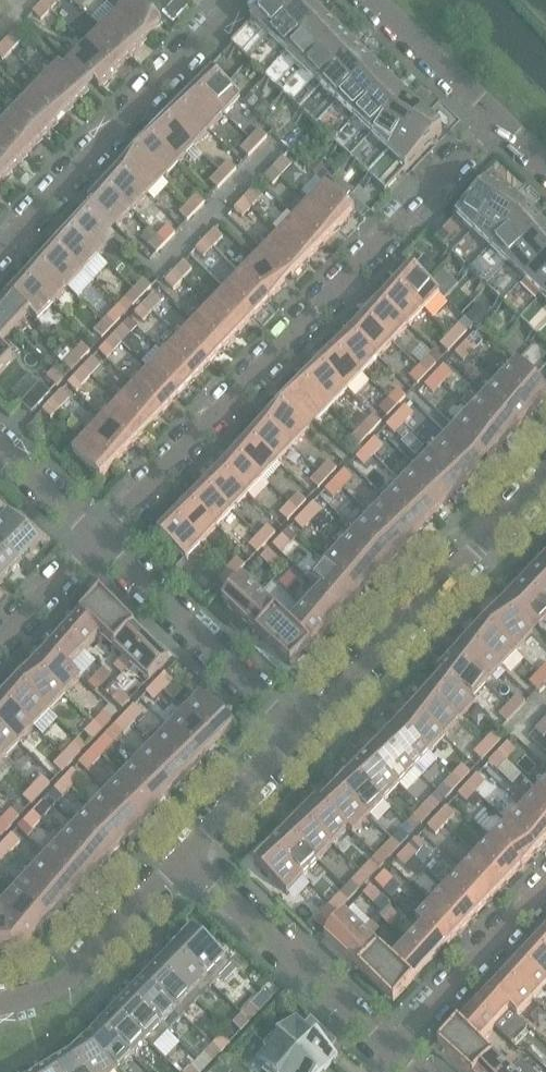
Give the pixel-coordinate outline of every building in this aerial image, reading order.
[(60,1),(59,0),(45,0),(43,3),(51,11),(60,1)] [(144,7),(137,0),(130,0),(117,14),(146,41),(162,24),(144,7)] [(306,2),(303,0),(274,0),(231,45),(249,62),(306,2)] [(266,79),(323,19),(306,2),(249,62),(266,79)] [(51,11),(43,3),(33,13),(41,21),(51,11)] [(146,41),(117,14),(102,30),(131,57),(146,41)] [(283,95),(340,35),(323,19),(266,79),(283,95)] [(131,57),(102,30),(87,46),(115,73),(131,57)] [(12,51),(22,41),(14,33),(4,43),(12,51)] [(300,111),(357,51),(340,35),(283,95),(300,111)] [(12,51),(4,43),(0,48),(0,58),(3,61),(12,51)] [(115,73),(87,46),(71,62),(95,85),(100,89),(115,73)] [(317,127),(374,67),(357,51),(300,111),(317,127)] [(72,108),(95,85),(71,62),(65,69),(60,65),(44,81),(72,108)] [(334,143),(391,84),(374,67),(317,127),(334,143)] [(240,99),(226,86),(212,72),(196,88),(225,116),(240,99)] [(72,108),(44,81),(29,98),(57,125),(72,108)] [(351,160),(408,100),(391,84),(334,143),(351,160)] [(225,116),(196,88),(181,105),(209,132),(225,116)] [(252,96),(245,103),(252,109),(258,102),(252,96)] [(57,125),(29,98),(13,114),(42,141),(57,125)] [(368,176),(425,116),(408,100),(351,160),(368,176)] [(260,104),(254,111),(261,117),(267,111),(270,108),(263,101),(260,104)] [(209,132),(181,105),(165,121),(194,148),(209,132)] [(13,114),(0,128),(0,132),(26,157),(42,141),(13,114)] [(385,193),(442,133),(425,116),(368,176),(385,193)] [(194,148),(165,121),(150,137),(179,164),(194,148)] [(267,138),(259,130),(250,140),(258,147),(267,138)] [(0,132),(0,162),(11,173),(26,157),(0,132)] [(179,164),(150,137),(135,153),(163,180),(179,164)] [(258,147),(250,140),(240,150),(248,157),(258,147)] [(163,180),(135,153),(120,169),(148,196),(163,180)] [(292,166),(284,158),(274,168),(282,176),(292,166)] [(0,162),(0,184),(11,173),(0,162)] [(227,180),(237,170),(229,162),(219,172),(227,180)] [(318,162),(310,171),(317,177),(324,171),(325,169),(318,162)] [(273,186),(282,176),(274,168),(265,178),(273,186)] [(148,196),(120,169),(104,185),(133,212),(148,196)] [(324,171),(317,177),(325,184),(331,178),(324,171)] [(218,190),(227,180),(219,172),(210,182),(218,190)] [(453,258),(510,198),(493,181),(436,241),(453,258)] [(133,212),(104,185),(88,202),(93,206),(117,229),(133,212)] [(354,213),(343,202),(326,186),(310,202),(338,229),(354,213)] [(252,208),(261,198),(253,190),(244,200),(252,208)] [(197,212),(206,202),(198,194),(189,204),(197,212)] [(470,274),(527,214),(510,198),(453,258),(470,274)] [(242,218),(252,208),(244,200),(234,210),(242,218)] [(338,229),(310,202),(295,218),(323,245),(338,229)] [(187,222),(197,212),(189,204),(179,214),(187,222)] [(110,236),(117,229),(93,206),(71,230),(99,257),(115,240),(110,236)] [(487,290),(544,230),(527,214),(470,274),(487,290)] [(323,245),(295,218),(279,234),(308,262),(323,245)] [(166,244),(176,234),(167,226),(158,236),(166,244)] [(99,257),(71,230),(56,246),(84,273),(99,257)] [(214,248),(223,238),(215,230),(205,240),(214,248)] [(545,262),(545,232),(544,230),(487,290),(504,306),(545,262)] [(308,262),(279,234),(264,251),(292,278),(308,262)] [(157,254),(166,244),(158,236),(149,246),(157,254)] [(214,248),(205,240),(196,250),(204,258),(214,248)] [(84,273),(56,246),(40,262),(68,289),(84,273)] [(270,302),(292,278),(264,251),(241,275),(270,302)] [(68,289),(40,262),(25,278),(53,305),(68,289)] [(192,270),(184,262),(175,272),(183,280),(192,270)] [(545,297),(545,262),(504,306),(521,322),(545,297)] [(439,294),(429,284),(411,267),(395,283),(424,311),(439,294)] [(174,290),(183,280),(175,272),(165,282),(174,290)] [(270,302),(241,275),(226,291),(254,318),(270,302)] [(53,305),(25,278),(10,294),(38,321),(53,305)] [(142,298),(151,288),(143,280),(134,290),(142,298)] [(424,311),(395,283),(380,300),(408,327),(424,311)] [(133,308),(142,298),(134,290),(125,300),(133,308)] [(254,318),(226,291),(211,307),(239,334),(254,318)] [(30,315),(37,322),(38,321),(10,294),(0,304),(0,346),(30,315)] [(152,313),(162,303),(154,295),(144,305),(152,313)] [(545,331),(545,297),(521,322),(538,339),(545,331)] [(408,327),(380,300),(365,316),(393,343),(408,327)] [(143,322),(152,313),(144,305),(135,315),(143,322)] [(239,334),(211,307),(195,323),(224,350),(239,334)] [(111,330),(121,320),(113,312),(103,322),(111,330)] [(393,343),(365,316),(349,332),(378,359),(393,343)] [(102,340),(111,330),(103,322),(94,332),(102,340)] [(224,350),(195,323),(180,339),(208,366),(224,350)] [(457,343),(467,333),(459,325),(449,335),(457,343)] [(131,335),(123,327),(114,337),(122,344),(131,335)] [(378,359),(349,332),(334,348),(362,375),(378,359)] [(131,335),(122,344),(132,354),(141,344),(131,335)] [(448,353),(457,343),(449,335),(440,345),(448,353)] [(473,352),(482,342),(474,335),(465,345),(473,352)] [(122,344),(114,337),(104,347),(112,354),(122,344)] [(208,366),(180,339),(165,355),(193,382),(208,366)] [(81,362),(90,352),(82,344),(73,354),(81,362)] [(463,362),(473,352),(465,345),(455,355),(463,362)] [(362,375),(334,348),(319,364),(347,391),(362,375)] [(0,349),(0,375),(13,361),(0,349)] [(71,372),(81,362),(73,354),(63,364),(71,372)] [(193,382),(165,355),(149,371),(178,398),(193,382)] [(427,375),(436,365),(428,357),(419,367),(427,375)] [(91,377),(100,367),(92,359),(83,369),(91,377)] [(533,379),(517,363),(502,380),(534,411),(545,398),(545,391),(533,379)] [(347,391),(319,364),(303,380),(332,407),(347,391)] [(417,385),(427,375),(419,367),(409,377),(417,385)] [(442,385),(452,375),(444,367),(434,377),(442,385)] [(82,387),(91,377),(83,369),(74,379),(82,387)] [(57,386),(65,378),(57,371),(49,379),(57,386)] [(178,398),(149,371),(134,387),(162,414),(178,398)] [(454,396),(442,385),(434,377),(425,387),(433,394),(435,392),(447,404),(454,396)] [(332,407),(303,380),(287,397),(315,425),(332,407)] [(534,411),(502,380),(486,396),(519,427),(534,411)] [(32,413),(51,393),(41,382),(21,403),(32,413)] [(162,414),(134,387),(119,403),(147,431),(162,414)] [(396,407),(406,397),(398,390),(388,400),(396,407)] [(60,409),(70,399),(62,391),(52,401),(60,409)] [(519,427),(486,396),(471,412),(503,443),(519,427)] [(294,447),(315,425),(287,397),(265,420),(294,447)] [(387,417),(396,407),(388,400),(379,409),(387,417)] [(51,419),(60,409),(52,401),(43,411),(51,419)] [(147,431),(119,403),(103,420),(132,447),(147,431)] [(404,425),(414,415),(405,407),(396,417),(404,425)] [(503,443),(471,412),(455,429),(488,460),(503,443)] [(404,425),(396,417),(386,427),(395,435),(404,425)] [(132,447),(103,420),(88,436),(117,463),(132,447)] [(294,447),(265,420),(250,436),(278,463),(294,447)] [(375,430),(367,422),(358,432),(366,439),(375,430)] [(488,460),(455,429),(433,452),(465,483),(488,460)] [(356,449),(366,439),(358,432),(348,442),(356,449)] [(117,463),(88,436),(72,452),(101,479),(117,463)] [(278,463),(250,436),(234,452),(263,480),(278,463)] [(373,457),(383,447),(375,439),(365,449),(373,457)] [(373,457),(365,449),(356,459),(364,467),(373,457)] [(263,480),(234,452),(219,469),(248,496),(263,480)] [(465,483),(433,452),(417,468),(450,499),(465,483)] [(337,470),(329,462),(319,472),(328,480),(337,470)] [(450,499),(417,468),(402,484),(435,515),(450,499)] [(248,496),(219,469),(204,485),(232,512),(248,496)] [(343,489),(352,479),(344,471),(335,481),(343,489)] [(328,480),(319,472),(310,482),(318,490),(328,480)] [(343,489),(335,481),(325,491),(333,499),(343,489)] [(435,515),(402,484),(387,501),(419,532),(435,515)] [(232,512),(204,485),(189,501),(217,528),(232,512)] [(296,512),(306,502),(298,494),(288,505),(296,512)] [(217,528),(189,501),(173,517),(202,544),(217,528)] [(419,532),(387,501),(372,517),(404,548),(419,532)] [(312,521),(322,511),(314,504),(304,513),(312,521)] [(296,512),(288,505),(279,514),(288,522),(296,512)] [(10,516),(4,510),(0,515),(0,546),(20,565),(40,544),(10,516)] [(312,521),(304,513),(295,523),(303,531),(312,521)] [(202,544),(173,517),(157,533),(186,561),(202,544)] [(404,548),(372,517),(356,533),(389,564),(404,548)] [(266,544),(276,534),(268,526),(258,537),(266,544)] [(289,530),(283,536),(291,544),(297,537),(289,530)] [(389,564),(356,533),(341,549),(373,580),(389,564)] [(281,554),(291,544),(283,536),(273,546),(281,554)] [(266,544),(258,537),(249,546),(257,554),(266,544)] [(0,546),(0,576),(5,580),(20,565),(0,546)] [(373,580),(341,549),(326,565),(358,596),(373,580)] [(279,561),(269,551),(261,559),(271,569),(279,561)] [(538,565),(545,573),(545,557),(538,565)] [(236,576),(245,566),(237,559),(228,569),(236,576)] [(358,596),(326,565),(310,582),(321,593),(322,592),(343,612),(358,596)] [(538,565),(523,581),(545,604),(545,573),(538,565)] [(226,586),(236,576),(228,569),(218,578),(226,586)] [(288,592),(297,582),(289,574),(280,584),(288,592)] [(267,604),(259,596),(242,580),(222,601),(256,634),(276,613),(267,604)] [(523,581),(504,601),(500,605),(533,636),(536,633),(545,622),(545,604),(523,581)] [(267,604),(277,594),(269,586),(259,596),(267,604)] [(310,646),(343,612),(322,592),(321,593),(290,626),(310,646)] [(134,627),(100,594),(80,615),(101,635),(114,648),(134,627)] [(533,636),(500,605),(484,622),(517,653),(533,636)] [(310,646),(290,626),(276,613),(256,634),(291,667),(310,646)] [(70,668),(101,635),(80,615),(48,649),(70,668)] [(517,653),(484,622),(469,638),(502,669),(517,653)] [(169,660),(152,644),(134,627),(114,648),(123,657),(131,665),(149,682),(169,660)] [(502,669),(469,638),(454,654),(486,685),(502,669)] [(81,679),(70,668),(48,649),(33,665),(65,696),(81,679)] [(486,685),(454,654),(438,670),(476,705),(472,700),(486,685)] [(131,665),(123,657),(114,667),(122,675),(131,665)] [(65,696),(33,665),(17,681),(50,712),(65,696)] [(101,687),(111,677),(103,669),(93,679),(101,687)] [(476,705),(438,670),(438,671),(442,675),(428,690),(460,722),(476,705)] [(538,673),(529,683),(537,691),(545,682),(545,680),(538,673)] [(164,692),(173,682),(165,674),(155,684),(164,692)] [(50,712),(17,681),(2,697),(34,728),(50,712)] [(164,692),(155,684),(146,694),(154,702),(164,692)] [(460,722),(428,690),(412,707),(445,738),(460,722)] [(130,701),(120,692),(112,700),(122,710),(130,701)] [(234,727),(201,696),(185,712),(218,743),(234,727)] [(525,703),(517,696),(508,705),(516,713),(525,703)] [(2,697),(0,699),(0,726),(19,744),(34,728),(2,697)] [(219,699),(214,704),(224,714),(229,709),(219,699)] [(516,713),(508,705),(498,716),(507,723),(516,713)] [(133,724),(142,714),(134,706),(125,716),(133,724)] [(445,738),(412,707),(397,723),(430,754),(445,738)] [(218,743),(185,712),(170,729),(203,760),(218,743)] [(102,731),(111,721),(103,713),(94,723),(102,731)] [(124,734),(133,724),(125,716),(115,726),(124,734)] [(545,735),(545,722),(545,721),(535,731),(543,738),(545,735)] [(92,741),(102,731),(94,723),(84,733),(92,741)] [(430,754),(397,723),(382,739),(414,770),(430,754)] [(0,726),(0,757),(4,760),(19,744),(0,726)] [(203,760),(170,729),(155,745),(187,776),(203,760)] [(491,751),(501,741),(493,734),(483,743),(491,751)] [(112,746),(104,738),(94,748),(102,756),(112,746)] [(414,770),(382,739),(367,755),(399,786),(414,770)] [(491,751),(483,743),(474,753),(482,761),(491,751)] [(506,761),(516,751),(508,743),(498,753),(506,761)] [(187,776),(155,745),(140,761),(172,792),(187,776)] [(71,763),(81,753),(73,746),(63,756),(71,763)] [(93,766),(102,756),(94,748),(85,758),(93,766)] [(506,761),(498,753),(489,763),(497,771),(506,761)] [(399,786),(367,755),(351,771),(384,802),(399,786)] [(62,773),(71,763),(63,756),(54,765),(62,773)] [(172,792),(140,761),(124,777),(157,808),(172,792)] [(461,783),(470,774),(462,766),(453,776),(461,783)] [(72,788),(81,778),(73,771),(64,781),(72,788)] [(384,802),(351,771),(336,787),(369,818),(384,802)] [(476,793),(485,783),(477,775),(468,785),(476,793)] [(461,783),(453,776),(443,786),(451,793),(461,783)] [(157,808),(124,777),(109,793),(141,824),(157,808)] [(41,795),(50,785),(42,778),(33,788),(41,795)] [(62,798),(72,788),(64,781),(54,790),(62,798)] [(466,803),(476,793),(468,785),(458,795),(466,803)] [(369,818),(336,787),(321,803),(317,798),(353,835),(369,818)] [(31,805),(41,795),(33,788),(23,798),(31,805)] [(539,792),(524,808),(545,829),(545,799),(539,792)] [(141,824),(109,793),(94,809),(126,840),(141,824)] [(353,835),(317,798),(301,815),(333,846),(348,830),(353,835)] [(430,816),(440,806),(431,798),(422,808),(430,816)] [(41,820),(51,811),(43,803),(33,813),(41,820)] [(430,816),(422,808),(413,818),(421,826),(430,816)] [(445,825),(455,815),(446,808),(437,818),(445,825)] [(524,808),(509,825),(537,852),(545,842),(545,829),(524,808)] [(126,840),(94,809),(78,825),(111,856),(126,840)] [(10,828),(20,818),(11,810),(2,820),(10,828)] [(32,830),(41,820),(33,813),(24,823),(32,830)] [(333,846),(301,815),(285,831),(318,862),(333,846)] [(436,835),(445,825),(437,818),(428,827),(436,835)] [(10,828),(2,820),(0,822),(0,837),(1,837),(10,828)] [(111,856),(78,825),(63,841),(96,872),(111,856)] [(537,852),(509,825),(493,841),(522,868),(537,852)] [(400,848),(409,838),(401,830),(391,840),(400,848)] [(318,862),(285,831),(270,847),(303,878),(318,862)] [(11,853),(20,843),(12,835),(3,845),(11,853)] [(400,848),(391,840),(382,850),(390,858),(400,848)] [(415,858),(424,848),(416,840),(406,850),(415,858)] [(96,872),(63,841),(48,857),(80,888),(96,872)] [(522,868),(493,841),(478,857),(507,884),(522,868)] [(11,853),(3,845),(0,848),(0,861),(1,863),(11,853)] [(303,878),(270,847),(254,864),(287,895),(303,878)] [(405,867),(415,858),(406,850),(397,860),(405,867)] [(80,888),(48,857),(32,873),(65,904),(80,888)] [(507,884),(478,857),(463,873),(491,900),(507,884)] [(378,870),(370,862),(361,872),(369,880),(378,870)] [(369,880),(361,872),(351,882),(360,890),(369,880)] [(383,890),(393,880),(385,872),(375,883),(383,890)] [(65,904),(32,873),(17,890),(50,920),(65,904)] [(491,900),(463,873),(447,889),(476,916),(491,900)] [(381,897),(371,887),(363,895),(373,905),(381,897)] [(476,916),(447,889),(432,905),(461,932),(476,916)] [(50,920),(17,890),(2,906),(26,946),(50,920)] [(348,902),(340,894),(330,904),(338,912),(348,902)] [(338,912),(330,904),(321,914),(329,922),(338,912)] [(461,932),(432,905),(416,922),(424,929),(424,928),(445,948),(461,932)] [(2,906),(0,906),(0,953),(26,946),(2,906)] [(390,928),(400,918),(392,910),(382,920),(390,928)] [(370,940),(362,932),(344,916),(324,937),(359,970),(379,949),(370,940)] [(370,940),(379,930),(371,922),(362,932),(370,940)] [(225,960),(192,928),(172,949),(212,986),(219,978),(231,966),(225,960)] [(413,982),(445,948),(424,928),(424,929),(392,962),(413,982)] [(535,942),(545,952),(545,931),(535,942)] [(535,942),(520,958),(545,983),(545,952),(535,942)] [(212,986),(172,949),(158,964),(197,1002),(212,986)] [(413,982),(392,962),(379,949),(359,970),(393,1003),(413,982)] [(520,958),(505,974),(533,1001),(545,1013),(545,995),(542,992),(545,988),(545,983),(520,958)] [(197,1002),(158,964),(143,979),(183,1017),(197,1002)] [(533,1001),(505,974),(490,990),(518,1017),(533,1001)] [(183,1017),(143,979),(129,995),(168,1033),(183,1017)] [(250,1023),(260,1013),(275,997),(267,989),(252,1004),(252,1005),(242,1015),(250,1023)] [(479,1044),(510,1011),(517,1018),(518,1017),(490,990),(457,1024),(478,1045),(479,1044)] [(168,1033),(129,995),(114,1010),(153,1049),(168,1033)] [(153,1049),(114,1010),(99,1026),(132,1058),(146,1043),(153,1049)] [(241,1032),(250,1023),(242,1015),(233,1025),(241,1032)] [(324,1030),(311,1018),(305,1025),(297,1017),(278,1037),(274,1033),(263,1045),(267,1048),(257,1059),(266,1068),(263,1071),(284,1071),(324,1030)] [(479,1044),(478,1045),(457,1024),(438,1045),(466,1071),(478,1071),(492,1057),(479,1044)] [(99,1026),(84,1041),(116,1071),(119,1071),(132,1058),(99,1026)] [(338,1057),(330,1049),(337,1042),(324,1030),(284,1071),(324,1071),(338,1057)] [(230,1044),(222,1036),(213,1046),(221,1054),(230,1044)] [(84,1041),(71,1055),(84,1071),(116,1071),(84,1041)] [(211,1064),(221,1054),(213,1046),(203,1056),(211,1064)] [(71,1055),(55,1065),(59,1071),(84,1071),(71,1055)] [(519,1063),(511,1055),(501,1065),(508,1071),(511,1071),(519,1063)] [(501,1065),(492,1057),(478,1071),(508,1071),(501,1065)]
